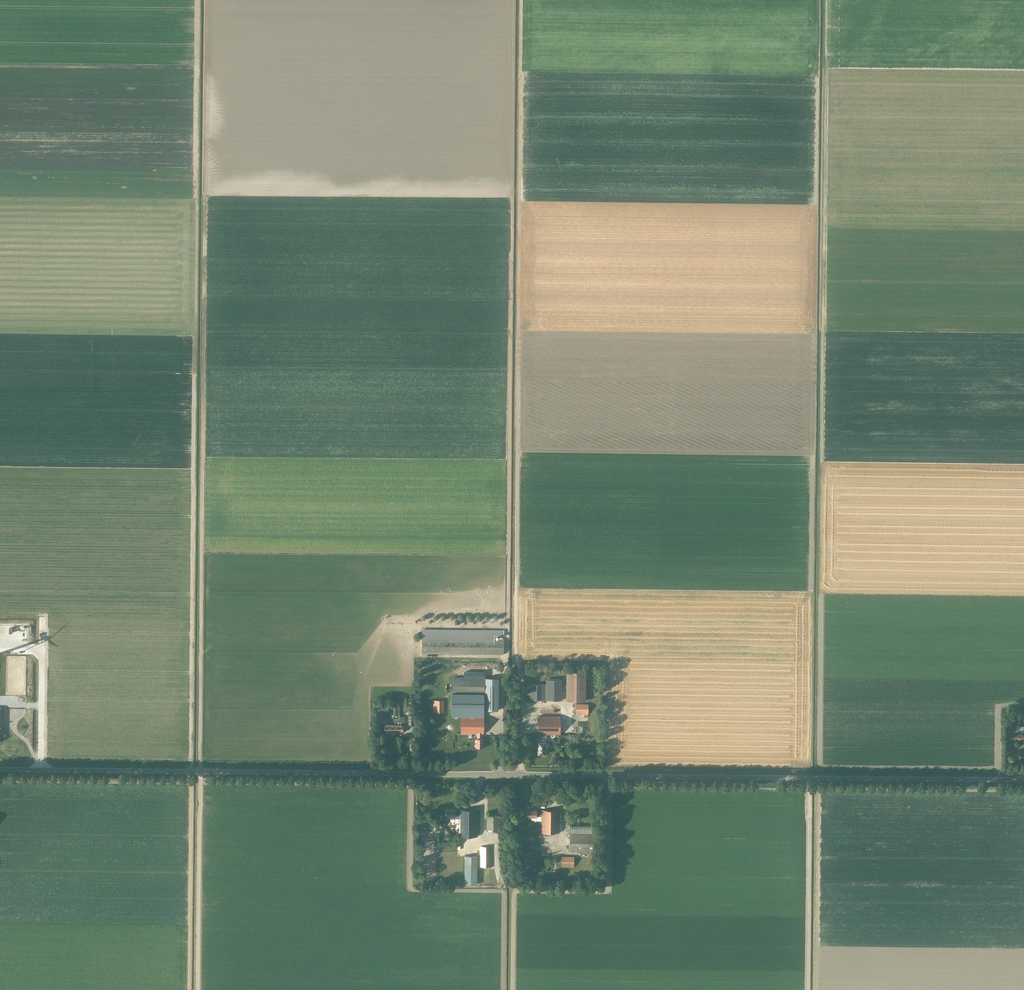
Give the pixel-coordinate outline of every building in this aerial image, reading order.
[(421,631),(421,654),(503,654),(503,639),(493,639),(493,636),(503,636),(502,631),(421,631)] [(566,673),(566,700),(585,700),(585,673),(566,673)] [(485,678),(453,677),(452,693),(484,693),(485,693),(485,678)] [(497,710),(497,678),(485,678),(485,693),(484,693),(484,694),(484,710),(497,710)] [(545,684),(527,684),(526,699),(545,700),(561,700),(562,679),(546,679),(545,684)] [(484,710),(484,694),(484,693),(452,693),(451,693),(450,715),(461,715),(461,716),(483,716),(483,710),(484,710)] [(443,712),(443,700),(433,700),(433,712),(443,712)] [(576,704),(576,714),(588,714),(588,704),(576,704)] [(483,733),(483,716),(461,716),(461,733),(477,733),(477,738),(476,738),(476,747),(483,747),(483,738),(482,738),(482,733),(483,733)] [(537,738),(537,744),(538,744),(538,754),(545,754),(545,753),(546,753),(547,752),(548,751),(547,750),(546,749),(545,749),(545,744),(546,744),(547,738),(546,738),(546,734),(560,734),(560,716),(538,716),(538,734),(538,738),(537,738)] [(1019,729),(1014,729),(1014,727),(1008,726),(1008,731),(1011,731),(1011,739),(1019,740),(1019,729)] [(459,818),(460,818),(459,836),(477,836),(477,809),(460,809),(460,811),(455,811),(455,810),(445,810),(445,819),(455,819),(455,823),(459,823),(459,818)] [(541,816),(541,832),(559,832),(559,810),(541,810),(541,811),(536,811),(536,810),(527,810),(527,817),(536,817),(536,816),(541,816)] [(499,831),(500,814),(487,814),(487,831),(499,831)] [(595,832),(569,832),(569,851),(595,851),(595,832)] [(480,846),(479,867),(492,867),(492,859),(490,859),(490,846),(480,846)] [(477,884),(477,856),(464,855),(464,884),(477,884)] [(561,856),(561,866),(574,866),(574,856),(561,856)]
